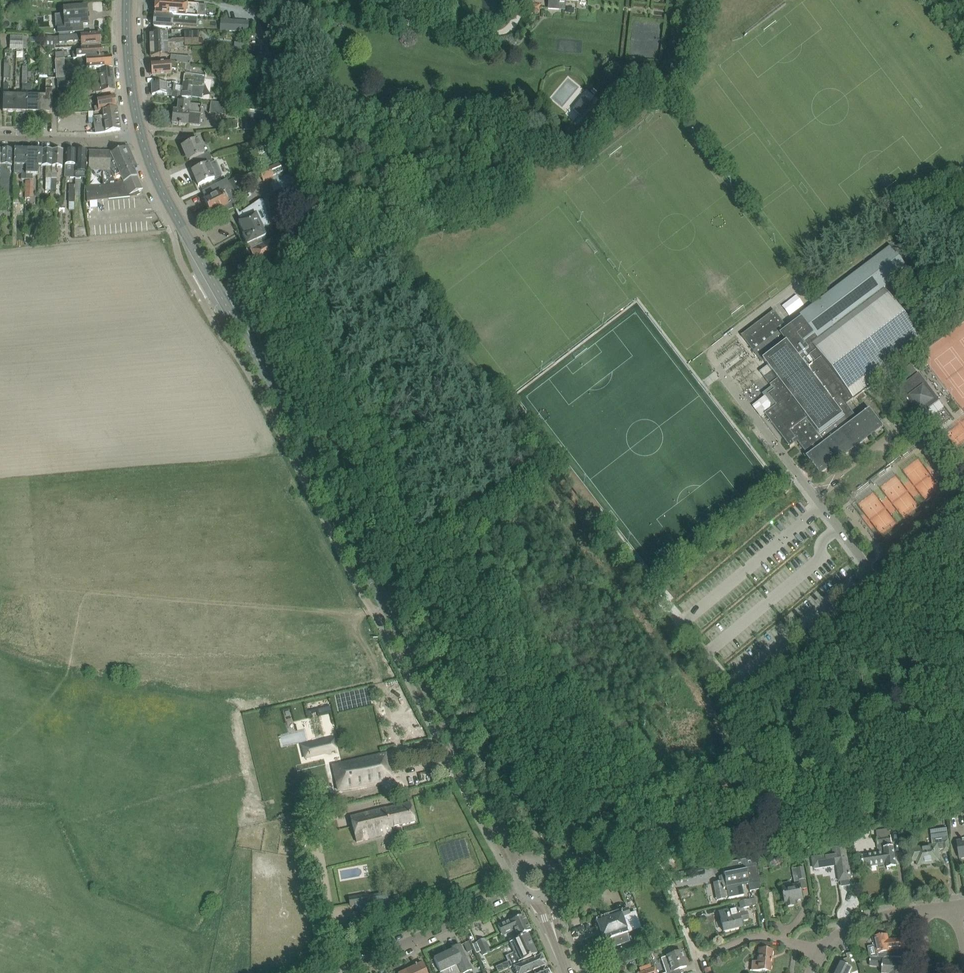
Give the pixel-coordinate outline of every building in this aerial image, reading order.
[(560,10),(560,0),(548,0),(547,9),(560,10)] [(206,16),(207,6),(177,3),(177,2),(166,1),(166,2),(157,2),(156,3),(155,15),(197,19),(198,16),(206,16)] [(74,32),(83,32),(83,25),(88,25),(87,8),(64,9),(65,26),(58,26),(59,34),(60,37),(74,36),(74,32)] [(155,15),(154,27),(171,29),(171,25),(196,27),(197,19),(155,15)] [(249,22),(222,20),(221,31),(248,32),(249,22)] [(166,33),(149,33),(150,45),(159,45),(159,44),(176,43),(184,43),(184,47),(199,47),(199,32),(184,32),(184,39),(171,40),(171,41),(167,41),(166,33)] [(100,44),(99,34),(74,36),(60,37),(54,38),(55,48),(63,48),(63,44),(60,45),(59,43),(68,42),(81,41),(82,46),(100,44)] [(180,50),(180,44),(176,44),(176,43),(159,44),(159,45),(150,45),(151,57),(160,57),(160,58),(162,57),(167,56),(167,50),(180,50)] [(101,57),(100,47),(82,48),(82,52),(73,53),(73,59),(78,58),(78,59),(101,57)] [(42,65),(50,66),(50,55),(42,54),(42,65)] [(113,68),(112,56),(101,57),(78,59),(78,71),(113,68)] [(171,56),(170,63),(182,65),(189,66),(190,59),(171,56)] [(66,79),(64,59),(55,60),(56,78),(56,79),(58,79),(66,79)] [(171,76),(171,69),(181,71),(182,65),(170,63),(152,64),(152,69),(150,70),(151,75),(153,75),(153,77),(171,76)] [(27,78),(28,78),(28,67),(23,67),(22,96),(16,96),(15,112),(26,113),(27,78)] [(114,80),(113,70),(99,71),(99,72),(92,73),(93,81),(94,81),(95,81),(95,82),(100,82),(114,80)] [(205,79),(185,76),(183,89),(182,98),(193,99),(195,89),(199,90),(200,88),(203,88),(203,86),(204,86),(205,79)] [(38,113),(39,96),(32,96),(32,78),(28,78),(27,78),(26,113),(38,113)] [(259,78),(258,85),(266,85),(265,94),(269,95),(272,95),(274,79),(271,79),(259,78)] [(115,91),(114,80),(100,82),(102,93),(115,91)] [(52,113),(53,85),(51,81),(46,81),(46,96),(39,96),(38,113),(52,113)] [(15,112),(16,96),(8,95),(9,84),(3,83),(3,112),(15,112)] [(170,83),(152,84),(152,95),(170,95),(170,83)] [(183,89),(174,88),(173,97),(182,98),(183,89)] [(115,108),(115,103),(117,102),(116,98),(114,98),(113,96),(97,99),(98,107),(94,107),(95,112),(102,111),(115,108)] [(223,114),(225,103),(211,102),(210,113),(223,114)] [(202,106),(179,103),(178,112),(174,111),(172,124),(179,125),(179,126),(181,126),(181,125),(187,126),(187,125),(200,126),(202,106)] [(119,119),(117,108),(115,108),(102,111),(103,116),(93,117),(94,123),(119,119)] [(96,134),(120,130),(119,119),(94,123),(96,134)] [(238,128),(237,121),(221,122),(221,130),(238,128)] [(198,140),(182,147),(185,154),(186,154),(189,161),(195,159),(197,164),(211,158),(208,152),(204,154),(198,140)] [(111,153),(89,152),(88,171),(102,171),(103,186),(109,185),(116,184),(113,179),(120,175),(134,170),(124,148),(111,154),(111,153)] [(12,166),(12,150),(1,149),(1,179),(0,199),(5,199),(6,184),(7,184),(7,171),(6,171),(6,165),(12,166)] [(25,179),(26,150),(14,150),(14,166),(22,166),(21,179),(25,179)] [(26,150),(25,179),(33,179),(33,175),(38,175),(38,167),(41,167),(41,150),(26,150)] [(51,179),(52,151),(41,150),(41,167),(46,167),(46,179),(51,179)] [(62,167),(63,151),(52,151),(51,179),(51,191),(57,191),(57,167),(62,167)] [(75,178),(76,151),(65,151),(65,172),(70,172),(70,178),(75,178)] [(76,151),(75,178),(81,179),(86,179),(86,166),(87,152),(76,151)] [(269,169),(267,170),(270,177),(272,176),(292,167),(286,153),(279,156),(282,163),(269,169)] [(199,169),(193,171),(196,178),(195,179),(198,186),(214,179),(222,176),(216,162),(213,163),(211,158),(197,164),(199,169)] [(122,184),(137,178),(134,170),(120,175),(122,179),(117,181),(118,183),(121,182),(122,184)] [(239,177),(228,183),(236,196),(236,197),(246,191),(244,187),(240,180),(239,177)] [(136,193),(143,190),(137,178),(122,184),(121,182),(118,183),(116,184),(109,185),(103,186),(86,188),(87,203),(137,197),(136,193)] [(241,206),(236,196),(228,182),(227,180),(202,192),(206,201),(205,202),(211,214),(212,214),(214,219),(241,206)] [(34,182),(26,181),(25,198),(33,198),(34,182)] [(268,224),(261,206),(260,205),(259,205),(258,205),(239,216),(242,221),(238,223),(244,235),(242,236),(247,245),(249,244),(265,236),(262,229),(270,225),(270,224),(268,224)] [(268,241),(265,236),(249,244),(251,250),(250,250),(257,264),(278,253),(272,240),(268,241)] [(774,311),(741,336),(750,347),(762,363),(764,361),(768,366),(772,372),(770,373),(766,368),(760,372),(772,387),(775,390),(768,395),(777,406),(765,415),(779,433),(790,448),(795,444),(793,442),(796,439),(808,456),(806,457),(820,475),(852,451),(849,447),(880,423),(870,410),(858,419),(847,405),(854,400),(855,400),(859,397),(864,393),(927,345),(884,287),(908,269),(891,246),(816,303),(800,315),(802,318),(796,323),(790,327),(788,329),(774,311)] [(913,373),(909,368),(901,374),(905,379),(913,373)] [(927,384),(919,373),(895,391),(916,419),(922,414),(920,411),(934,400),(923,386),(927,384)] [(963,433),(963,418),(954,422),(960,435),(963,433)] [(925,493),(940,484),(933,471),(918,480),(925,493)] [(485,587),(476,577),(469,584),(478,593),(485,587)] [(324,742),(303,747),(305,759),(330,753),(330,754),(337,753),(333,738),(324,741),(324,742)] [(387,755),(332,766),(338,791),(392,780),(387,755)] [(410,803),(386,809),(386,808),(350,817),(357,842),(392,833),(391,829),(415,823),(410,803)] [(522,807),(517,809),(520,816),(520,815),(526,828),(529,826),(523,814),(525,813),(522,807)] [(931,831),(933,846),(916,849),(916,854),(911,855),(912,862),(917,861),(918,866),(940,863),(938,850),(943,850),(944,852),(950,851),(947,829),(931,831)] [(862,857),(864,868),(887,865),(887,870),(896,868),(893,848),(891,837),(877,839),(880,854),(862,857)] [(849,873),(845,847),(833,849),(834,855),(813,858),(814,869),(837,866),(840,882),(850,880),(850,879),(851,878),(850,872),(849,873)] [(721,882),(714,883),(716,897),(725,895),(723,887),(726,886),(727,889),(729,898),(743,895),(741,886),(748,884),(750,892),(754,891),(761,890),(755,861),(755,858),(733,862),(734,870),(723,872),(724,876),(720,877),(721,882)] [(795,901),(803,900),(799,880),(805,879),(803,867),(792,869),(795,887),(783,889),(786,903),(787,903),(787,907),(795,906),(795,901)] [(415,903),(416,908),(421,906),(420,901),(421,901),(418,892),(411,894),(414,903),(415,903)] [(360,905),(356,905),(357,912),(389,907),(387,896),(368,899),(367,895),(359,896),(360,905)] [(741,908),(722,912),(723,917),(720,918),(724,932),(741,928),(740,921),(748,919),(747,912),(745,913),(744,909),(753,907),(751,900),(740,902),(741,908)] [(628,909),(596,920),(603,942),(609,940),(612,948),(630,942),(627,934),(641,929),(635,912),(630,914),(628,909)] [(498,926),(501,933),(512,928),(517,938),(531,931),(524,915),(510,922),(509,921),(498,926)] [(536,955),(528,935),(510,943),(514,953),(506,956),(509,962),(496,968),(498,972),(500,972),(519,964),(519,963),(527,959),(536,955)] [(876,946),(868,948),(871,958),(892,958),(903,958),(902,949),(904,949),(903,940),(888,941),(887,936),(874,938),(876,946)] [(490,953),(484,939),(477,943),(483,956),(490,953)] [(460,946),(450,950),(452,954),(449,956),(457,972),(467,972),(472,971),(460,946)] [(772,950),(759,949),(758,962),(753,962),(752,971),(770,972),(772,950)] [(687,967),(681,952),(661,959),(666,972),(675,972),(674,971),(687,967)] [(850,972),(855,972),(859,972),(853,953),(846,955),(848,959),(844,960),(842,964),(841,963),(837,972),(850,972)] [(449,956),(446,957),(444,954),(434,959),(440,972),(457,972),(449,956)] [(546,966),(541,956),(524,963),(514,968),(516,972),(529,972),(546,966)] [(903,963),(891,962),(892,958),(871,958),(870,966),(883,967),(882,972),(902,972),(903,963)] [(422,963),(416,966),(416,965),(415,966),(416,968),(409,971),(408,969),(400,972),(427,972),(422,963)] [(389,965),(383,967),(386,972),(392,972),(389,965)]
